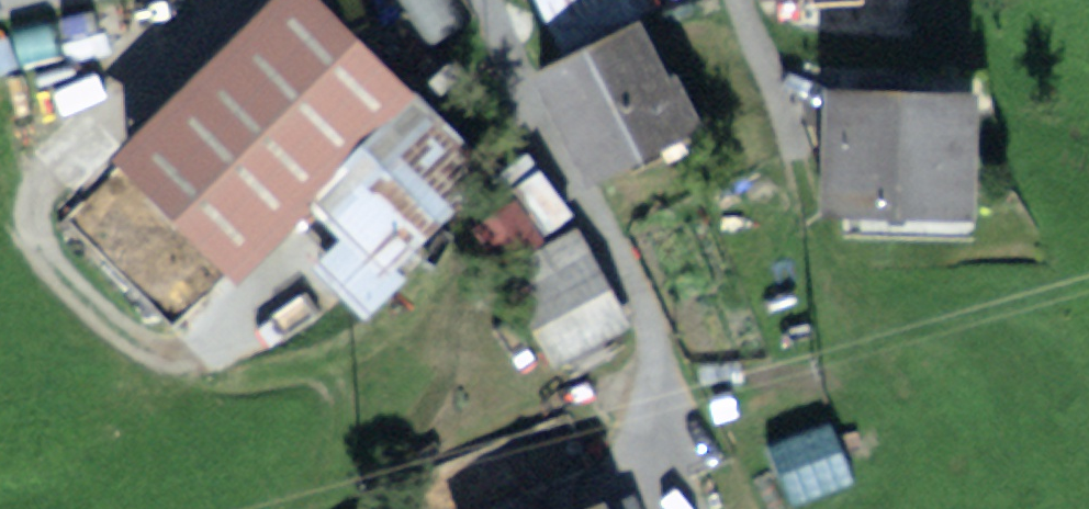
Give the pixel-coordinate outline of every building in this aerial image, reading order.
[(305,0),(286,0),(127,158),(235,268),(404,101),(305,0)] [(626,0),(547,0),(567,43),(632,15),(626,0)] [(675,112),(635,32),(604,47),(603,45),(540,75),(587,174),(680,130),(686,145),(704,136),(688,105),(675,112)] [(959,208),(962,106),(839,103),(837,204),(959,208)] [(335,219),(352,237),(322,266),(331,276),(364,309),(395,279),(387,270),(437,220),(434,217),(482,169),(432,121),(335,219)] [(569,215),(538,173),(516,190),(545,232),(569,215)] [(536,241),(513,208),(480,230),(503,264),(536,241)] [(591,260),(576,231),(507,268),(557,359),(622,324),(587,262),(591,260)]
